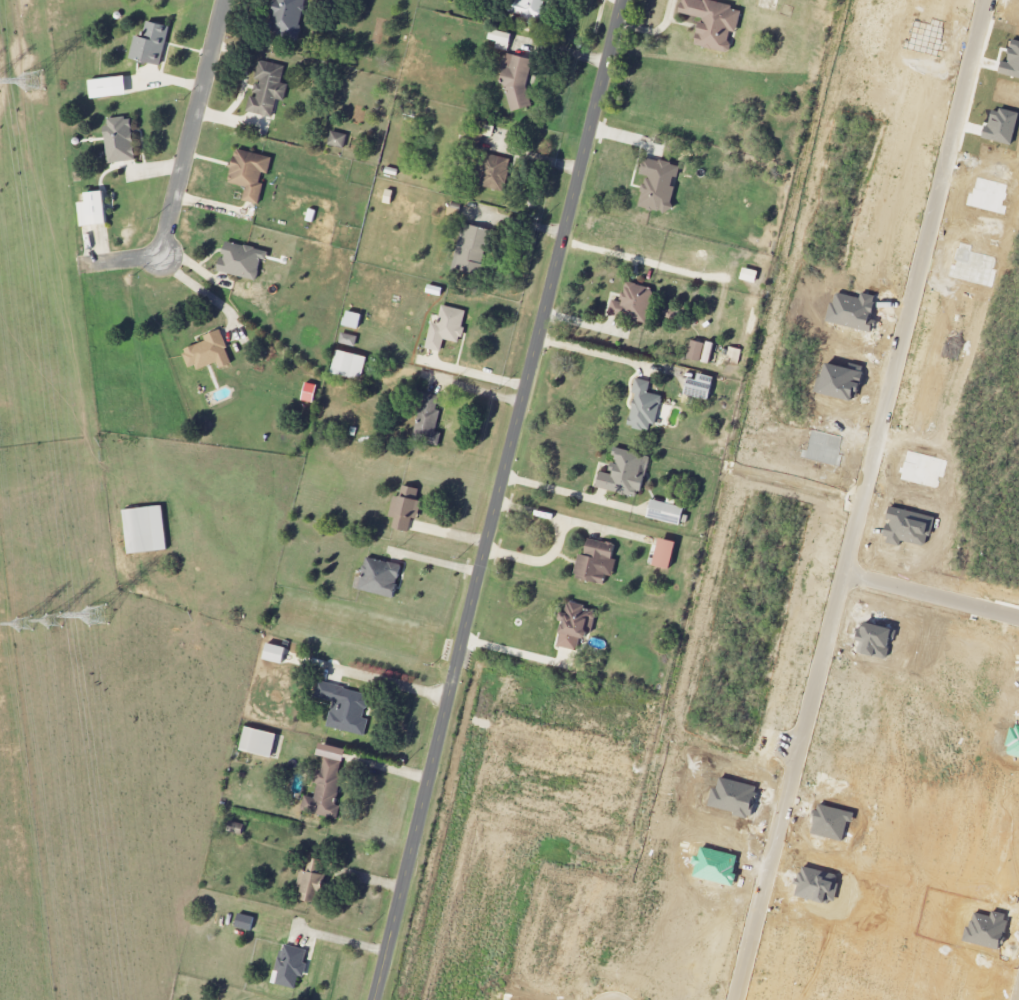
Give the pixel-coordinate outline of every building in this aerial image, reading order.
[(272,27),(298,33),(305,0),(278,0),(272,27)] [(535,26),(536,20),(542,21),(546,0),(510,0),(507,12),(521,15),(519,23),(535,26)] [(703,18),(697,46),(729,53),(733,32),(738,33),(743,9),(703,0),(684,0),(681,13),(703,18)] [(171,27),(148,21),(144,38),(136,36),(130,59),(161,66),(171,27)] [(496,49),(509,52),(513,34),(491,30),(489,40),(497,42),(496,49)] [(532,107),(527,88),(531,65),(529,59),(506,55),(502,78),(511,113),(532,107)] [(274,118),(277,100),(285,102),(288,85),(282,84),(285,67),(259,61),(255,82),(256,82),(254,96),(251,95),(248,113),(274,118)] [(126,76),(90,82),(93,100),(129,94),(126,76)] [(108,163),(136,161),(133,117),(106,119),(108,163)] [(348,135),(332,132),(329,146),(345,149),(348,135)] [(260,205),(265,184),(261,183),(263,173),(269,175),(273,158),(237,150),(229,183),(247,187),(244,201),(260,205)] [(507,191),(510,158),(481,154),(477,187),(507,191)] [(641,208),(671,214),(681,165),(644,158),(641,175),(647,176),(641,208)] [(385,203),(392,205),(395,191),(387,190),(385,203)] [(87,194),(87,202),(80,203),(82,227),(108,225),(106,192),(87,194)] [(452,272),(478,278),(489,230),(463,224),(452,272)] [(219,272),(258,281),(263,259),(267,260),(269,252),(227,242),(224,258),(222,258),(219,272)] [(759,272),(745,268),(742,280),(757,284),(759,272)] [(647,324),(655,289),(627,283),(623,302),(613,300),(609,315),(647,324)] [(468,311),(443,306),(438,324),(432,323),(426,349),(442,352),(444,340),(461,344),(468,311)] [(344,327),(361,329),(363,314),(346,312),(344,327)] [(218,363),(221,370),(234,365),(221,331),(205,337),(207,342),(183,351),(190,367),(196,364),(198,371),(218,363)] [(340,344),(355,348),(358,338),(342,333),(340,344)] [(711,364),(715,345),(693,340),(688,359),(703,362),(711,364)] [(726,363),(739,365),(741,351),(729,349),(726,363)] [(369,358),(339,351),(333,374),(363,382),(369,358)] [(710,401),(715,378),(699,374),(698,381),(689,379),(685,395),(710,401)] [(652,382),(637,379),(633,394),(636,395),(629,427),(654,433),(662,397),(649,394),(652,382)] [(315,404),(318,386),(306,383),(303,401),(315,404)] [(413,441),(439,447),(442,434),(435,432),(443,399),(422,394),(416,419),(418,419),(413,441)] [(597,489),(641,498),(645,478),(641,477),(645,455),(617,449),(614,464),(613,464),(611,474),(601,472),(597,489)] [(423,501),(418,500),(420,490),(403,486),(400,499),(395,497),(390,517),(395,519),(393,529),(409,533),(413,519),(419,520),(423,501)] [(686,508),(653,500),(649,517),(681,526),(686,508)] [(169,551),(163,506),(124,511),(129,555),(169,551)] [(678,543),(662,539),(654,566),(671,570),(678,543)] [(606,585),(608,576),(603,575),(606,560),(613,561),(616,545),(589,540),(586,556),(579,555),(575,578),(606,585)] [(396,599),(403,565),(366,558),(362,578),(357,577),(354,590),(396,599)] [(558,648),(577,653),(580,639),(590,641),(595,622),(567,615),(558,648)] [(264,659),(284,665),(288,648),(269,643),(264,659)] [(327,727),(365,736),(369,720),(365,719),(371,694),(320,682),(316,698),(333,702),(327,727)] [(273,758),(279,735),(247,726),(241,750),(273,758)] [(320,757),(347,761),(348,748),(322,745),(320,757)] [(337,817),(345,762),(322,759),(317,798),(305,796),(303,812),(337,817)] [(328,876),(309,871),(303,900),(322,904),(328,876)] [(236,928),(252,932),(256,918),(239,914),(236,928)] [(309,951),(283,944),(273,983),(296,990),(300,976),(303,976),(309,951)]
